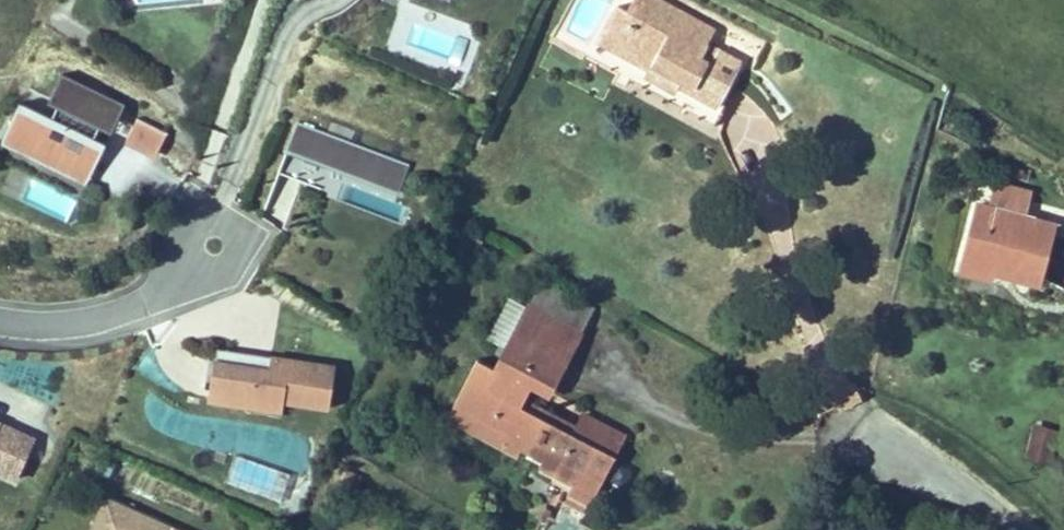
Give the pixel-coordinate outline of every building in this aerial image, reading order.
[(662,0),(634,0),(627,13),(615,7),(595,44),(646,72),(642,80),(673,96),(677,89),(716,110),(742,61),(709,44),(717,29),(662,0)] [(55,110),(50,120),(18,105),(0,142),(0,147),(85,188),(105,147),(93,141),(98,131),(108,136),(123,105),(61,75),(46,106),(55,110)] [(168,134),(137,119),(124,145),(155,159),(168,134)] [(409,164),(296,122),(285,152),(398,194),(409,164)] [(988,207),(1027,216),(1033,191),(994,181),(988,207)] [(988,207),(975,203),(960,266),(993,274),(1042,286),(1058,224),(1027,216),(988,207)] [(993,274),(960,266),(957,275),(991,283),(993,274)] [(597,307),(541,278),(493,372),(474,362),(443,423),(515,460),(518,453),(541,465),(538,470),(571,487),(567,495),(591,507),(627,435),(582,413),(576,425),(525,400),(529,392),(548,402),(597,307)] [(215,349),(214,362),(211,362),(205,405),(280,416),(281,407),(328,413),(335,367),(215,349)] [(36,438),(0,422),(0,477),(16,484),(36,438)] [(1057,430),(1036,425),(1026,461),(1048,466),(1057,430)] [(103,497),(88,529),(178,529),(103,497)]
